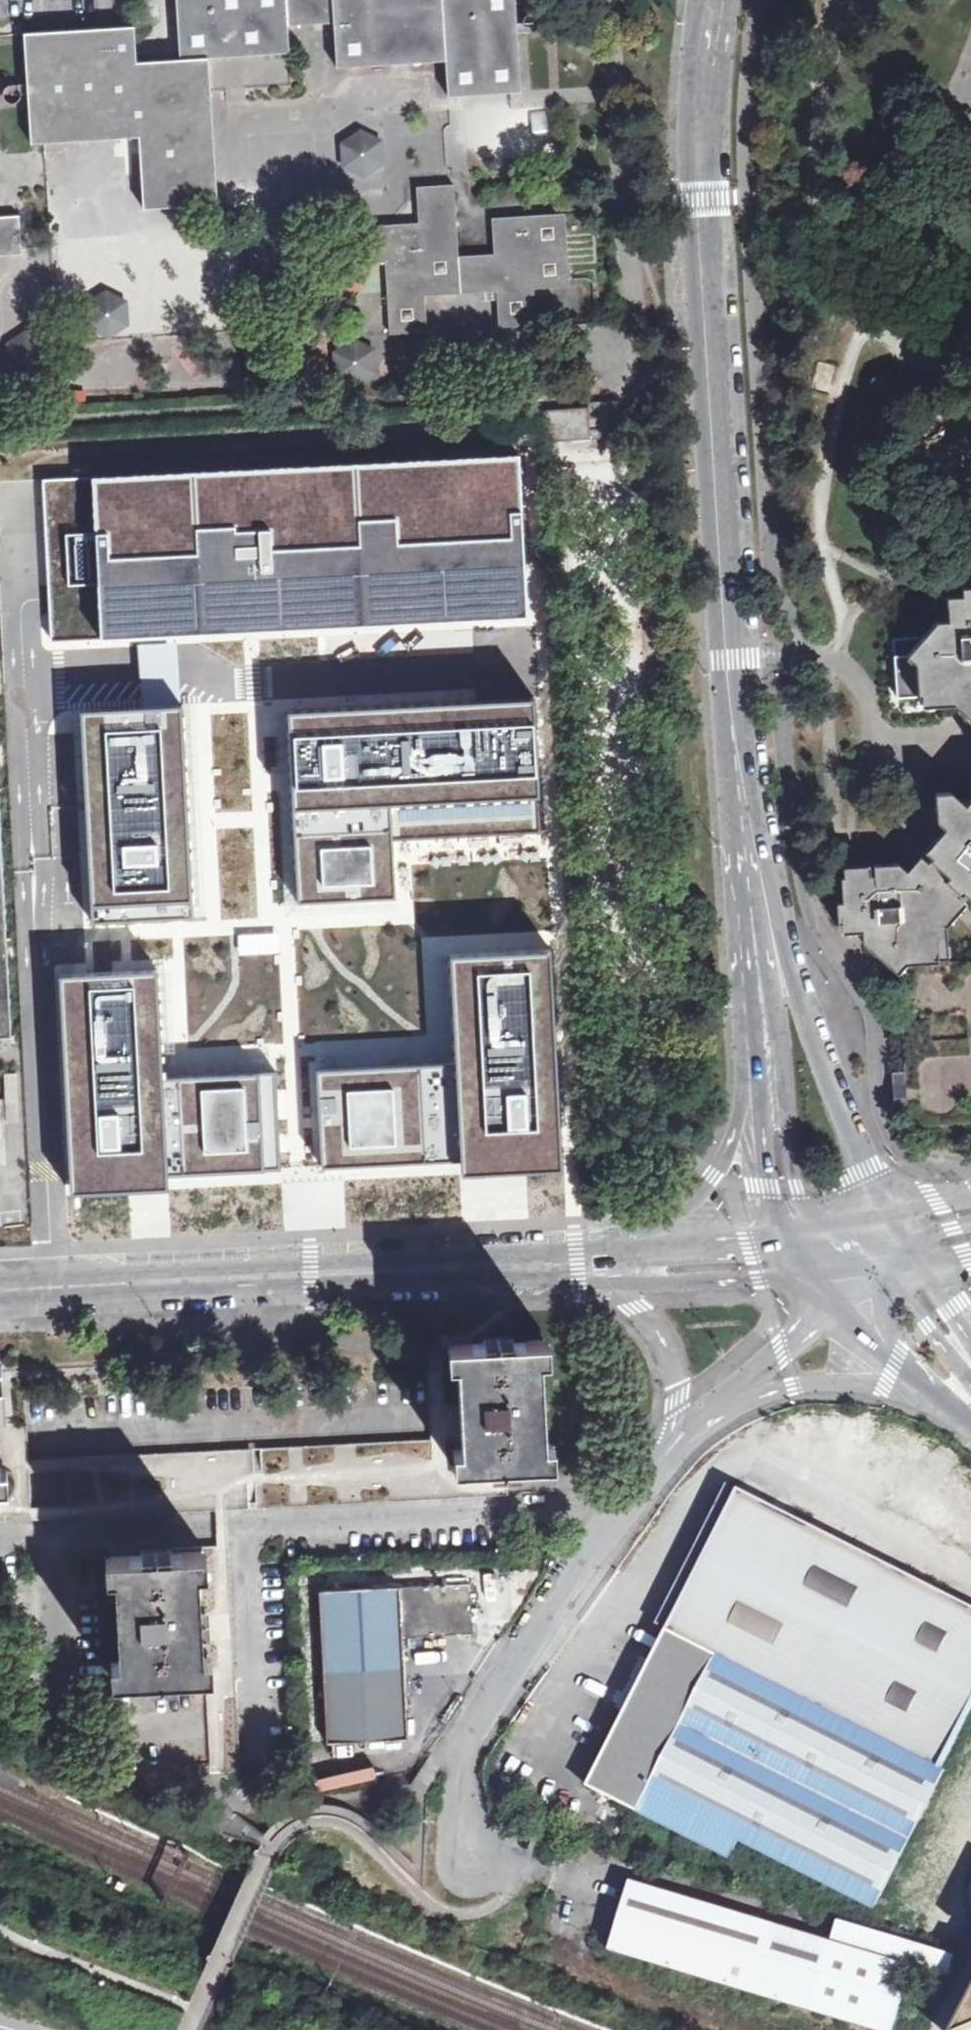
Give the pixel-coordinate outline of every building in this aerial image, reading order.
[(288,0),(178,0),(182,59),(137,62),(135,27),(25,34),(34,142),(47,142),(140,136),(145,207),(218,201),(210,58),(290,53),(290,25),(288,0)] [(290,25),(334,22),(338,67),(447,60),(450,95),(522,91),(515,0),(288,0),(290,25)] [(526,17),(524,22),(527,28),(532,30),(537,28),(540,25),(540,20),(538,16),(532,14),(526,17)] [(8,87),(5,93),(7,99),(13,102),(19,99),(19,88),(13,85),(8,87)] [(493,108),(496,149),(584,142),(581,104),(493,108)] [(381,140),(359,129),(339,142),(340,166),(362,177),(382,164),(381,140)] [(420,223),(348,227),(351,264),(386,262),(392,333),(428,331),(426,296),(498,291),(501,327),(537,324),(535,289),(571,286),(567,214),(493,218),(496,254),(459,256),(455,185),(417,186),(420,223)] [(22,254),(20,216),(0,217),(0,255),(22,254)] [(126,303),(104,292),(84,305),(85,329),(107,340),(127,327),(126,303)] [(47,345),(25,334),(4,348),(5,372),(27,383),(48,369),(47,345)] [(333,341),(333,380),(374,380),(375,341),(333,341)] [(589,402),(589,407),(543,410),(544,441),(600,438),(600,427),(619,426),(618,400),(589,402)] [(600,427),(600,438),(620,436),(619,426),(600,427)] [(519,449),(44,473),(49,590),(52,641),(251,630),(426,622),(527,616),(525,581),(519,449)] [(949,596),(949,619),(937,620),(923,635),(893,637),(897,697),(945,694),(955,703),(961,696),(970,705),(970,594),(949,596)] [(526,690),(283,702),(284,717),(287,775),(293,892),(316,891),(390,887),(385,793),(532,787),(526,690)] [(178,704),(80,710),(85,799),(91,917),(189,912),(183,804),(178,704)] [(897,965),(939,962),(937,935),(930,930),(962,895),(970,884),(970,807),(951,790),(936,791),(937,820),(952,833),(927,859),(914,875),(899,863),(874,865),(874,874),(842,876),(842,900),(837,901),(838,922),(862,921),(863,942),(888,964),(897,965)] [(235,930),(236,950),(276,947),(275,927),(235,930)] [(434,1056),(311,1062),(314,1115),(316,1160),(453,1153),(453,1160),(508,1157),(553,1155),(543,938),(443,942),(449,1055),(434,1056)] [(939,962),(897,965),(904,1071),(893,1071),(894,1104),(906,1103),(908,1126),(970,1122),(970,960),(939,962)] [(93,964),(53,966),(65,1185),(161,1179),(161,1168),(276,1162),(275,1141),(274,1136),(274,1130),(273,1116),(272,1096),(271,1067),(156,1073),(156,1061),(150,961),(93,964)] [(17,1101),(17,1071),(3,1071),(3,1096),(0,1096),(0,1128),(4,1128),(3,1101),(17,1101)] [(546,1443),(540,1359),(545,1358),(544,1340),(513,1342),(513,1335),(482,1337),(483,1343),(452,1345),(454,1364),(460,1363),(461,1369),(465,1446),(459,1446),(460,1468),(493,1466),(494,1470),(507,1470),(521,1469),(520,1464),(551,1462),(549,1443),(546,1443)] [(0,1401),(0,1464),(0,1466),(4,1466),(5,1485),(0,1485),(0,1520),(213,1509),(219,1509),(223,1509),(259,1507),(508,1495),(508,1486),(507,1470),(494,1470),(493,1466),(460,1468),(459,1446),(465,1446),(461,1369),(427,1371),(431,1437),(255,1447),(28,1460),(26,1400),(0,1401)] [(680,1609),(668,1632),(717,1657),(941,1770),(953,1747),(970,1712),(970,1606),(740,1489),(680,1609)] [(207,1674),(204,1674),(209,1772),(217,1772),(240,1771),(228,1545),(224,1545),(220,1545),(215,1545),(170,1547),(170,1553),(201,1552),(201,1562),(202,1570),(198,1571),(202,1655),(206,1655),(207,1674)] [(202,1655),(198,1571),(202,1570),(201,1562),(201,1552),(170,1553),(170,1547),(141,1549),(142,1555),(109,1556),(110,1576),(115,1575),(120,1659),(115,1660),(116,1679),(148,1677),(148,1683),(178,1681),(178,1676),(204,1674),(207,1674),(206,1655),(202,1655)] [(320,1590),(327,1743),(408,1739),(403,1635),(473,1633),(471,1583),(401,1587),(400,1586),(320,1590)] [(637,1815),(717,1657),(668,1632),(589,1785),(637,1815)] [(941,1770),(717,1657),(637,1815),(732,1860),(742,1840),(883,1914),(889,1902),(882,1898),(946,1773),(941,1770)] [(615,1952),(871,2029),(898,2029),(915,1970),(837,1946),(634,1883),(615,1952)] [(843,1925),(837,1946),(915,1970),(950,1980),(956,1960),(843,1925)] [(959,2029),(970,2029),(970,2006),(959,2029)]
